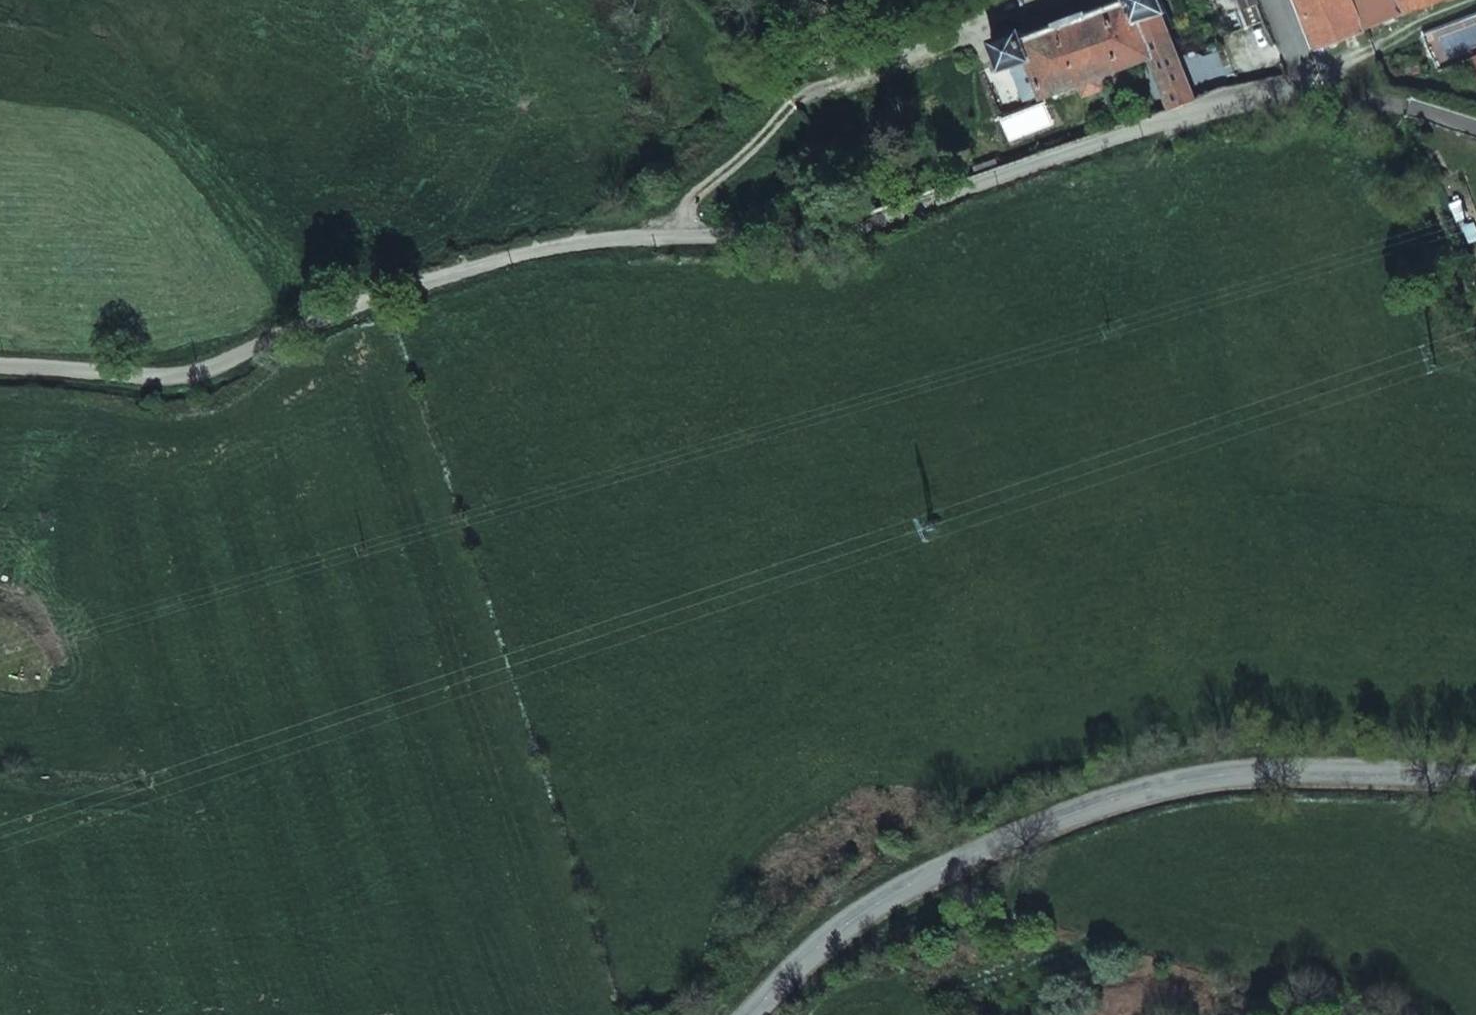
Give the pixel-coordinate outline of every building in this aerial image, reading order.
[(992,39),(1003,68),(1028,59),(1043,97),(1080,83),(1100,76),(1151,58),(1169,108),(1197,98),(1164,9),(1167,8),(1164,0),(1120,0),(1025,36),(1022,28),(992,39)] [(1313,40),(1316,43),(1359,28),(1349,0),(1298,0),(1313,40)] [(1359,28),(1437,0),(1349,0),(1359,28)] [(1043,97),(1028,59),(1003,68),(1017,106),(1043,97)] [(1084,96),(1105,88),(1100,76),(1080,83),(1084,96)]
